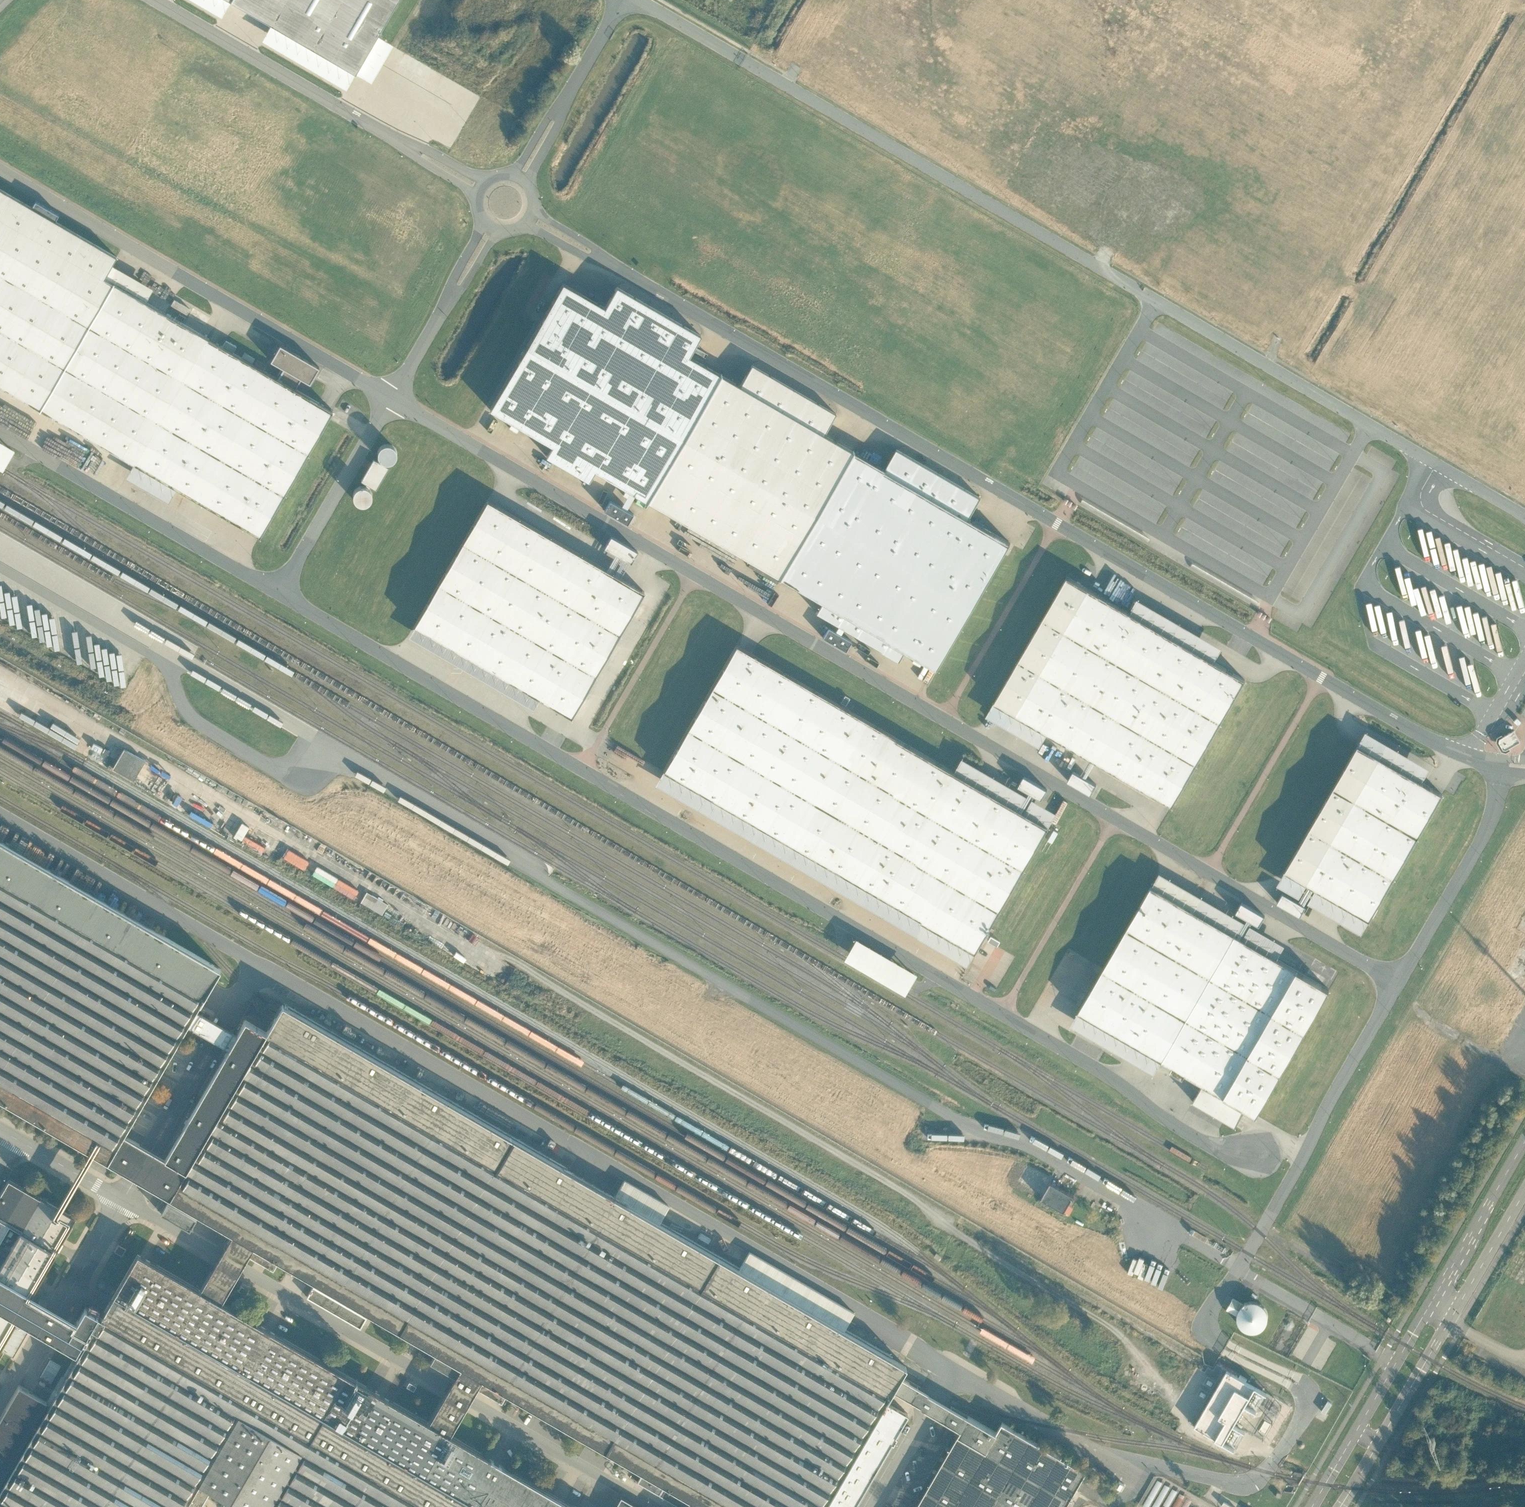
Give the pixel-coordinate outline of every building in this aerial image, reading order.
[(221,18),(230,2),(272,25),(262,42),(346,91),(356,74),(371,83),(393,46),(377,37),(398,0),(190,0),(221,18)] [(0,188),(0,382),(37,403),(109,279),(142,298),(150,285),(108,260),(112,253),(0,188)] [(142,298),(109,279),(37,403),(133,458),(205,335),(142,298)] [(607,305),(562,279),(488,404),(552,441),(544,454),(586,478),(594,465),(644,494),(717,369),(689,353),(685,350),(696,331),(618,285),(607,305)] [(274,375),(205,335),(133,458),(260,531),(331,408),(293,386),(300,372),(309,378),(318,362),(281,340),(272,357),(282,363),(274,375)] [(741,383),(717,369),(644,494),(782,575),(855,449),(822,430),(834,411),(752,363),(741,383)] [(0,440),(0,466),(3,468),(14,448),(0,440)] [(855,449),(782,575),(940,667),(1013,541),(969,516),(981,496),(897,448),(886,467),(855,449)] [(374,459),(361,480),(376,489),(389,468),(374,459)] [(370,501),(369,485),(350,486),(351,503),(370,501)] [(647,588),(488,496),(416,621),(575,712),(647,588)] [(628,522),(633,511),(607,499),(602,510),(628,522)] [(608,535),(602,546),(630,561),(636,550),(608,535)] [(997,701),(1090,752),(1161,627),(1070,573),(997,701)] [(1107,592),(1119,599),(1127,587),(1115,579),(1107,592)] [(1161,627),(1090,752),(1175,799),(1246,676),(1161,627)] [(1050,822),(736,641),(656,780),(970,961),(1050,822)] [(1518,735),(1515,729),(1504,735),(1503,733),(1499,735),(1497,741),(1502,749),(1508,751),(1512,749),(1510,747),(1521,740),(1518,735)] [(1444,795),(1360,746),(1286,871),(1370,921),(1444,795)] [(147,759),(126,748),(114,768),(135,780),(147,759)] [(1071,770),(1067,780),(1088,791),(1093,782),(1071,770)] [(106,1163),(122,1134),(187,1025),(195,1011),(221,966),(0,837),(0,1101),(106,1163)] [(355,898),(360,889),(283,845),(278,855),(355,898)] [(1327,992),(1148,889),(1070,1026),(1153,1075),(1160,1061),(1202,1086),(1192,1103),(1235,1128),(1244,1111),(1256,1118),(1327,992)] [(683,1506),(850,1506),(891,1436),(907,1408),(886,1396),(892,1386),(899,1374),(903,1368),(907,1363),(283,1006),(280,1011),(269,1031),(249,1019),(239,1036),(231,1050),(168,1161),(188,1173),(172,1201),(233,1236),(228,1244),(274,1271),(278,1263),(316,1285),(369,1315),(434,1353),(430,1361),(457,1376),(478,1389),(502,1403),(507,1395),(642,1473),(637,1480),(683,1506)] [(239,1036),(195,1011),(187,1025),(231,1050),(239,1036)] [(122,1134),(106,1163),(134,1179),(172,1201),(188,1173),(168,1161),(150,1151),(122,1134)] [(0,1275),(0,1351),(19,1318),(35,1290),(76,1219),(11,1181),(0,1201),(0,1220),(24,1234),(2,1272),(0,1275)] [(1075,1196),(1052,1183),(1042,1201),(1065,1214),(1075,1196)] [(213,1269),(200,1291),(222,1304),(235,1282),(238,1276),(243,1268),(254,1249),(233,1236),(228,1244),(221,1255),(216,1264),(213,1269)] [(222,1304),(200,1291),(137,1254),(102,1315),(79,1353),(51,1402),(24,1386),(0,1428),(0,1506),(184,1506),(198,1484),(229,1501),(311,1356),(222,1304)] [(2,1272),(0,1270),(0,1308),(19,1318),(44,1333),(65,1345),(79,1353),(102,1315),(87,1307),(82,1317),(60,1305),(35,1290),(2,1272)] [(1261,1329),(1264,1327),(1266,1324),(1268,1321),(1269,1318),(1269,1314),(1268,1311),(1267,1308),(1265,1305),(1262,1303),(1259,1301),(1256,1300),(1252,1300),(1249,1301),(1246,1302),(1243,1304),(1241,1306),(1239,1309),(1238,1312),(1238,1316),(1238,1319),(1239,1322),(1241,1325),(1243,1327),(1246,1329),(1249,1331),(1252,1331),(1255,1331),(1258,1330),(1261,1329)] [(451,1437),(429,1424),(311,1356),(229,1501),(240,1506),(563,1506),(565,1503),(451,1437)] [(442,1402),(429,1424),(451,1437),(464,1415),(467,1409),(472,1401),(483,1381),(461,1368),(450,1388),(445,1396),(442,1402)] [(1228,1371),(1196,1425),(1225,1442),(1257,1388),(1228,1371)] [(969,1414),(899,1374),(892,1386),(931,1409),(962,1427),(959,1433),(987,1449),(998,1431),(969,1414)] [(1321,1410),(1326,1413),(1332,1404),(1327,1401),(1321,1410)] [(998,1431),(987,1449),(959,1433),(916,1505),(915,1506),(1066,1506),(1089,1468),(1004,1420),(998,1431)] [(621,1496),(614,1506),(641,1506),(621,1496)]
